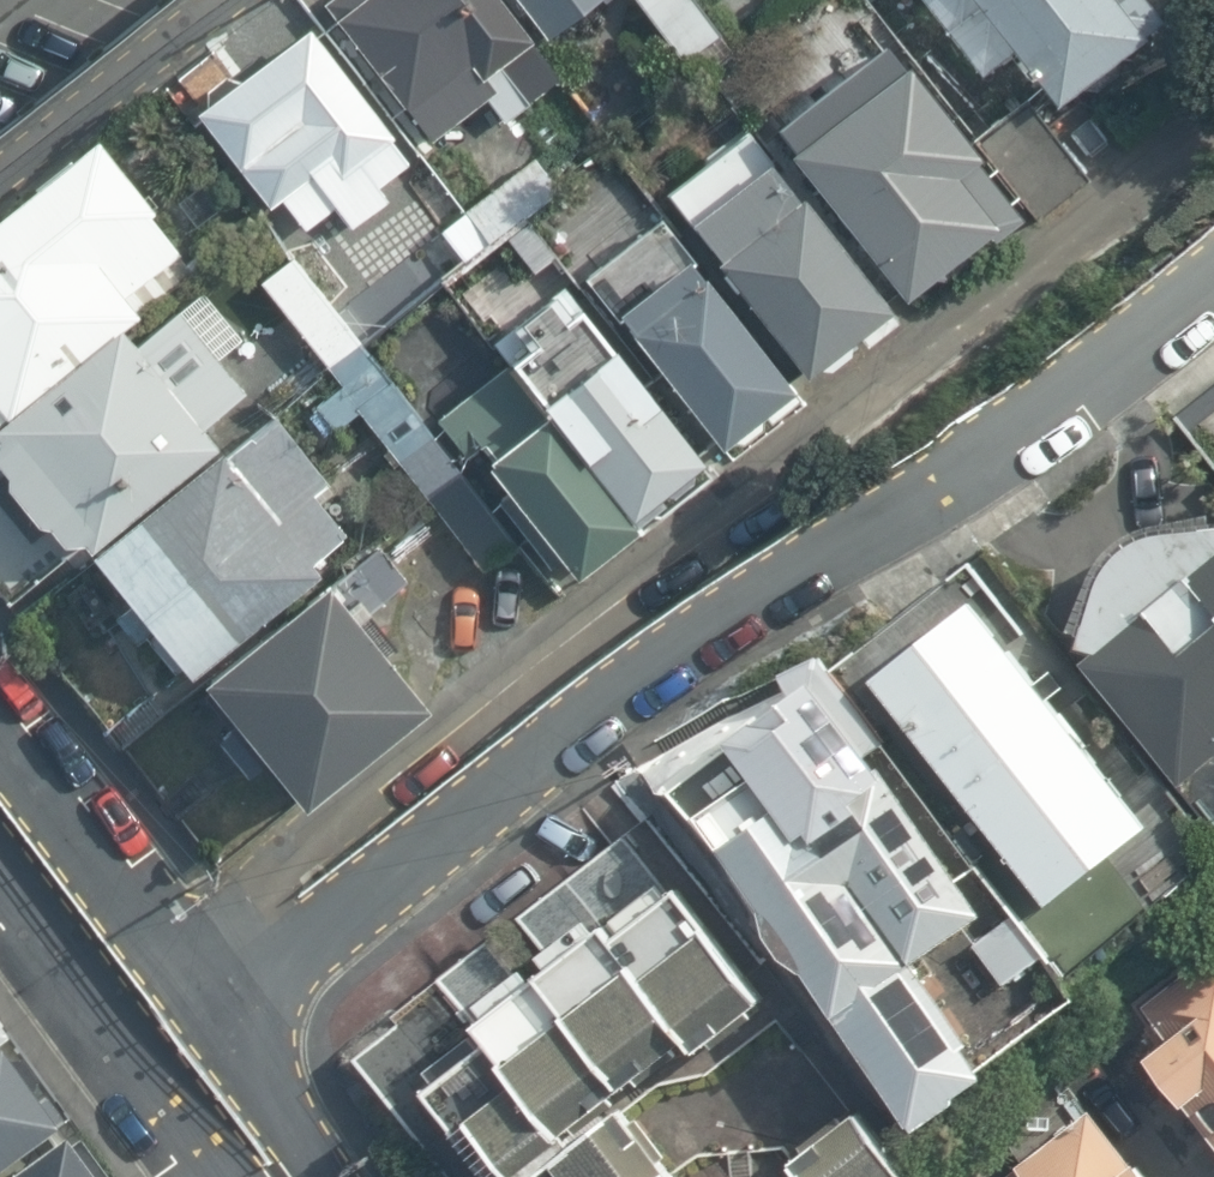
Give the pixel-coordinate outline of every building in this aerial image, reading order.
[(428,141),(480,100),(499,125),(566,71),(510,0),(327,0),(320,5),(428,141)] [(557,41),(607,0),(524,0),(557,41)] [(1044,113),(1191,7),(1186,0),(963,0),(1044,113)] [(353,235),(396,200),(386,187),(417,161),(307,24),(197,113),(301,243),(336,215),(353,235)] [(761,150),(898,332),(1034,230),(897,48),(761,150)] [(696,253),(807,401),(898,332),(761,150),(736,117),(675,163),(705,204),(676,226),(696,253)] [(173,294),(206,269),(100,133),(0,211),(0,429),(173,294)] [(501,359),(632,533),(722,465),(610,317),(533,215),(443,282),(501,359)] [(294,243),(251,279),(327,370),(370,333),(294,243)] [(610,317),(722,465),(807,401),(696,253),(610,317)] [(0,429),(0,470),(76,569),(92,556),(270,419),(173,294),(0,429)] [(632,533),(501,359),(437,407),(567,581),(632,533)] [(270,419),(92,556),(186,676),(363,539),(396,513),(302,393),(270,419)] [(363,539),(186,676),(300,824),(450,708),(371,607),(399,585),(363,539)] [(1184,790),(1213,766),(1213,540),(1074,653),(1184,790)] [(988,594),(873,683),(1047,908),(1162,819),(988,594)] [(843,664),(729,748),(772,806),(716,848),(920,1121),(1090,994),(843,664)] [(781,997),(662,851),(402,1064),(494,1176),(690,1176),(624,1096),(686,1045),(701,1063),(781,997)] [(1144,1010),(1167,1043),(1153,1053),(1213,1137),(1213,960),(1144,1010)] [(0,1040),(0,1176),(102,1176),(0,1040)] [(1012,1175),(1013,1176),(1161,1176),(1102,1103),(1012,1175)] [(871,1106),(785,1176),(929,1176),(871,1106)]
